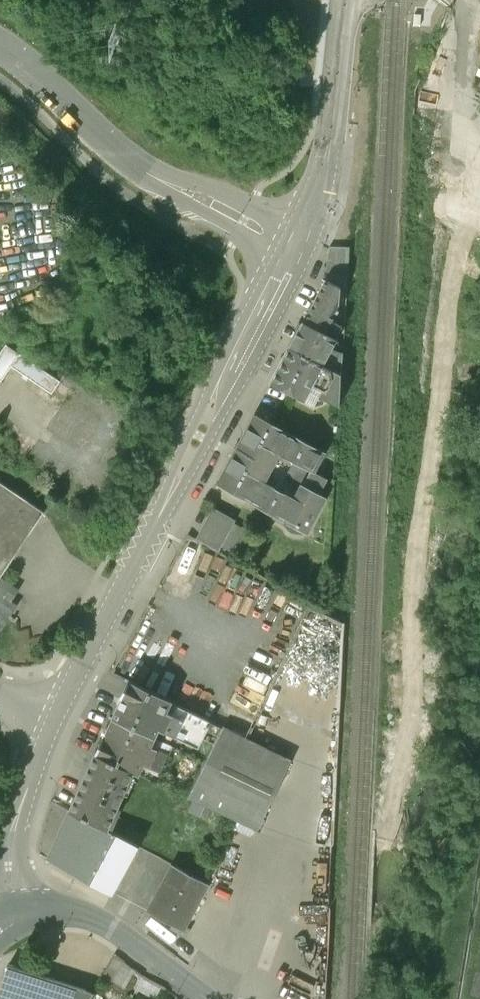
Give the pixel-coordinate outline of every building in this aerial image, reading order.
[(292,76),(282,78),(284,92),(294,91),(292,76)] [(321,281),(287,351),(354,383),(354,360),(349,358),(354,346),(354,328),(345,324),(348,317),(342,314),(345,308),(351,295),(321,281)] [(3,387),(15,370),(54,397),(65,382),(12,344),(0,360),(0,384),(3,387)] [(354,383),(287,351),(271,386),(311,406),(316,396),(353,415),(354,383)] [(254,427),(240,455),(275,473),(280,462),(312,478),(308,486),(331,498),(337,486),(322,478),(328,465),(254,427)] [(267,489),(275,473),(240,455),(219,494),(309,539),(331,498),(308,486),(299,505),(267,489)] [(50,513),(0,480),(0,588),(50,513)] [(240,528),(212,513),(197,541),(228,557),(231,551),(237,553),(245,537),(237,533),(240,528)] [(19,615),(10,609),(13,604),(0,595),(0,643),(19,615)] [(332,673),(341,676),(346,617),(305,602),(277,675),(283,676),(299,682),(309,683),(329,690),(330,677),(332,673)] [(132,686),(117,719),(159,738),(163,729),(195,744),(206,721),(132,686)] [(159,738),(117,719),(99,757),(141,777),(148,763),(157,767),(165,751),(155,747),(159,738)] [(248,740),(222,727),(187,800),(258,834),(293,761),(248,740)] [(73,811),(115,831),(141,777),(99,757),(73,811)] [(90,882),(115,831),(73,811),(49,862),(90,882)] [(142,845),(115,831),(90,882),(117,895),(142,845)] [(172,866),(147,915),(188,936),(193,926),(190,925),(210,885),(172,866)] [(102,978),(127,992),(137,974),(112,960),(102,978)] [(10,965),(0,998),(91,998),(94,993),(10,965)]
